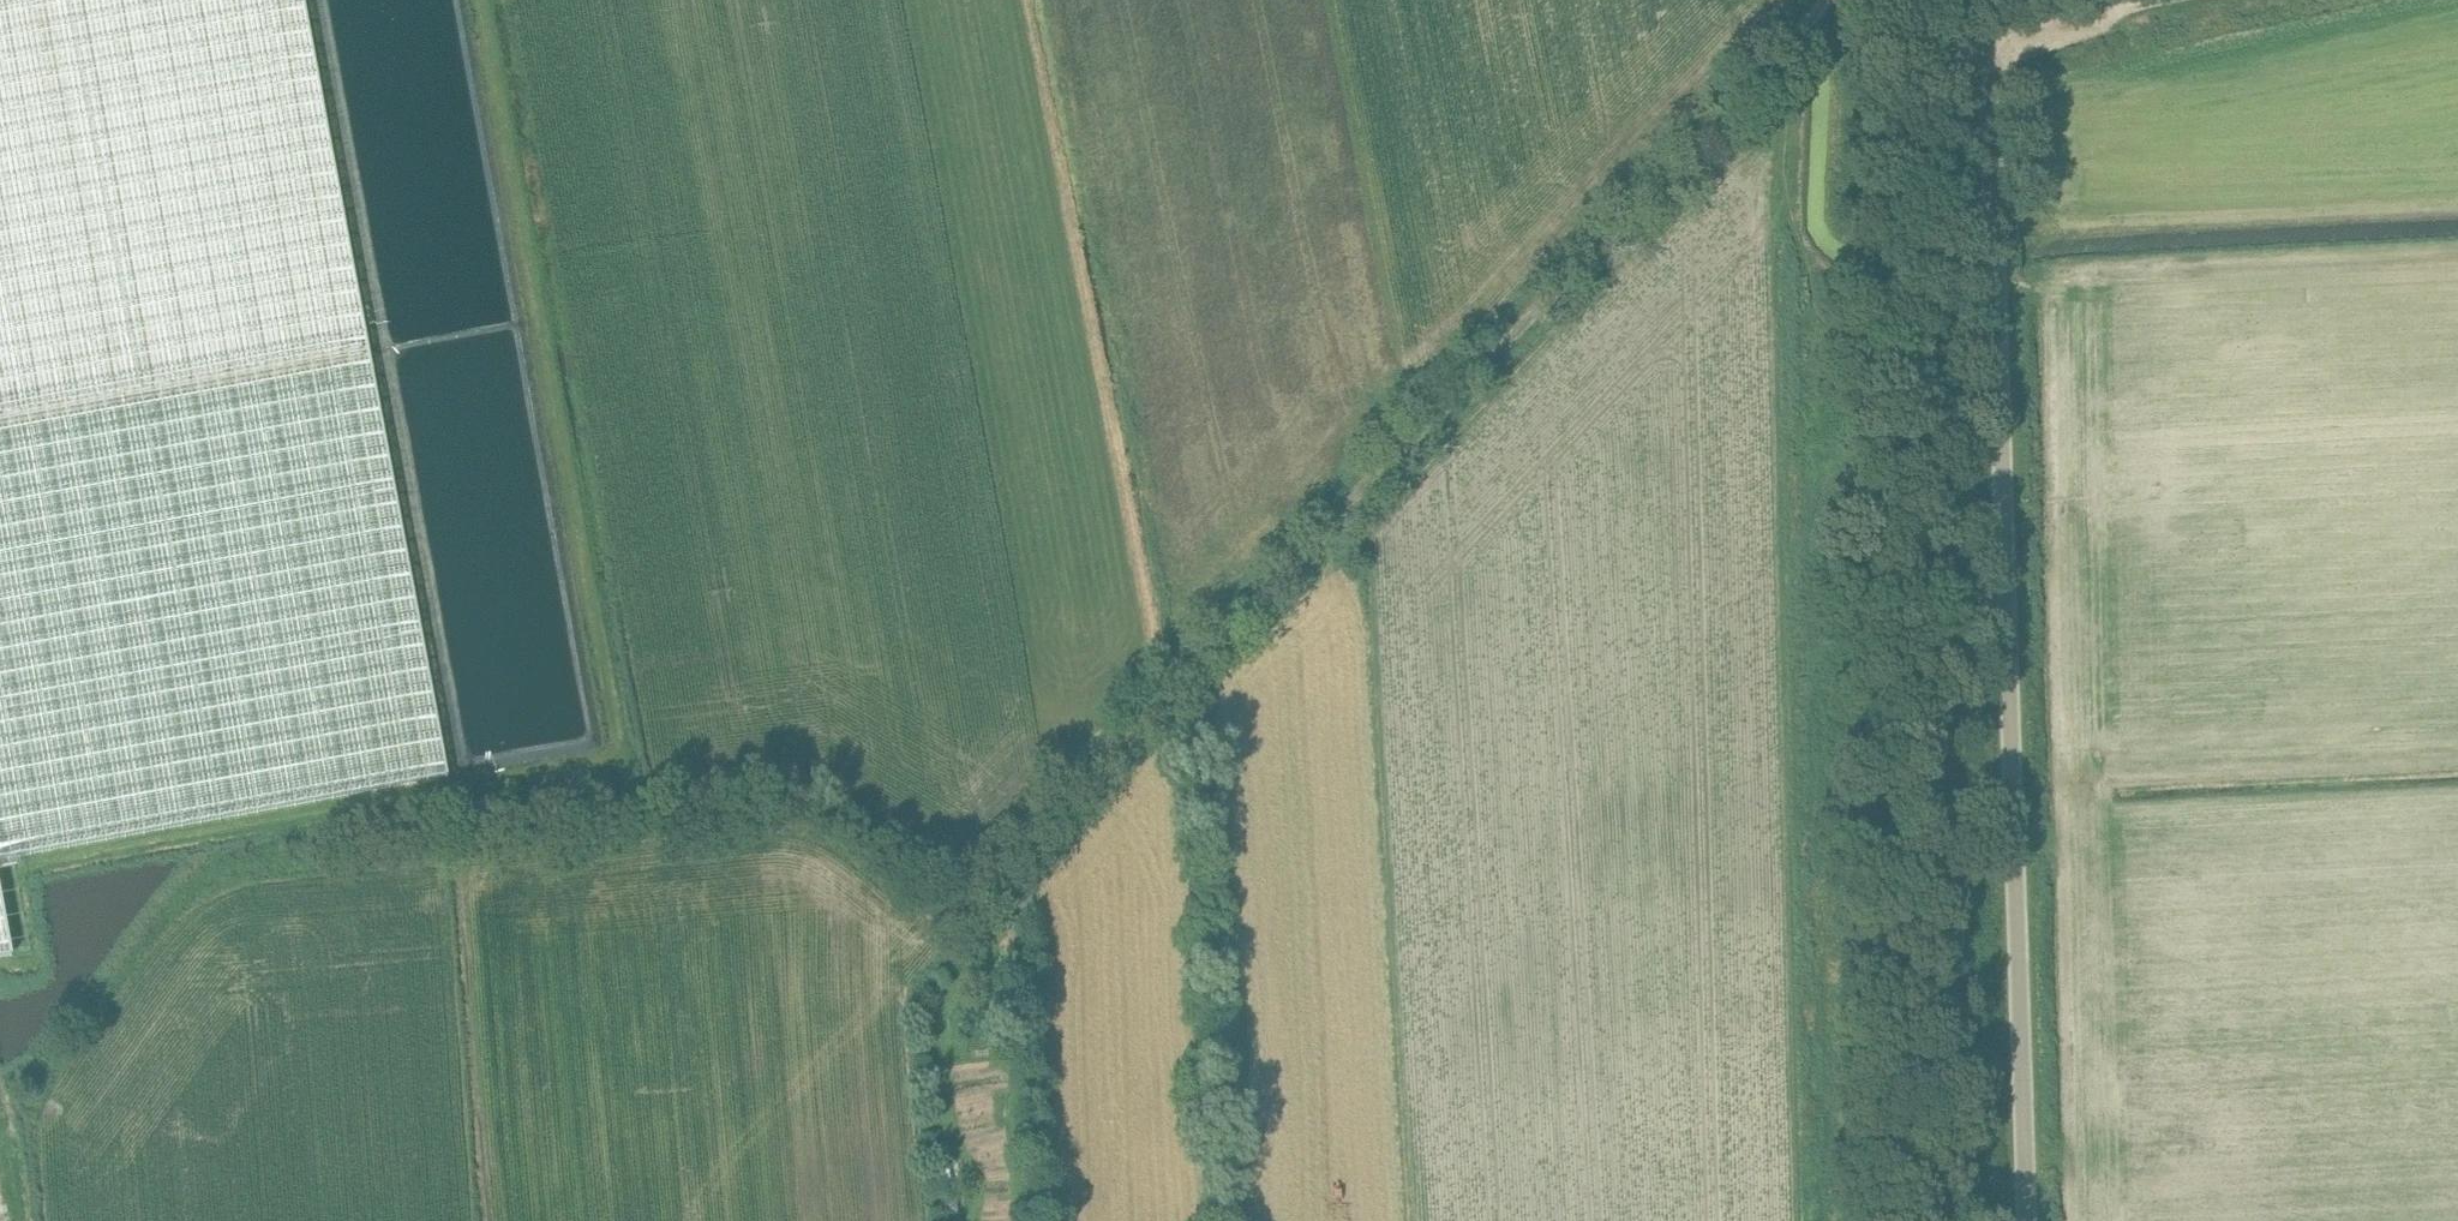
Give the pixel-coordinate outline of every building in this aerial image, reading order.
[(449,775),(305,0),(0,0),(0,859),(449,775)] [(14,954),(0,880),(0,956),(14,954)]
